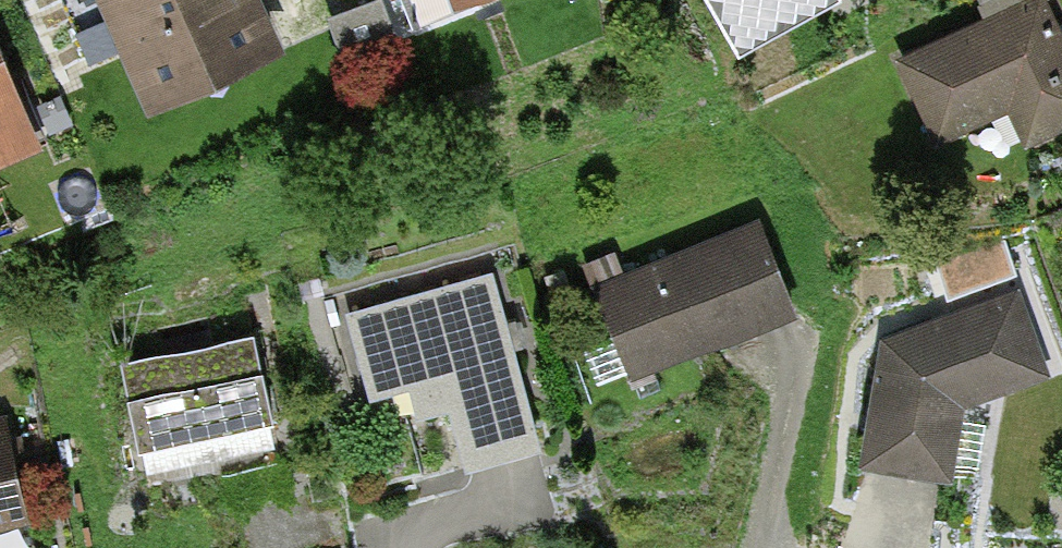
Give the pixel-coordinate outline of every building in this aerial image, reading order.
[(73,145),(13,0),(0,0),(0,175),(73,145)] [(272,42),(253,0),(57,0),(87,66),(126,48),(149,99),(272,42)] [(486,14),(523,0),(480,0),(486,14)] [(741,57),(839,7),(838,0),(710,0),(741,57)] [(907,60),(950,146),(1024,110),(1043,148),(1061,139),(1061,7),(1059,0),(1029,0),(907,60)] [(803,308),(772,220),(615,275),(646,363),(803,308)] [(490,468),(561,443),(501,273),(362,322),(385,387),(424,374),(436,411),(466,400),(490,468)] [(1059,376),(1024,285),(898,333),(877,462),(969,477),(981,405),(1059,376)] [(277,332),(137,362),(162,475),(302,444),(277,332)] [(0,429),(0,534),(58,519),(32,420),(0,429)]
